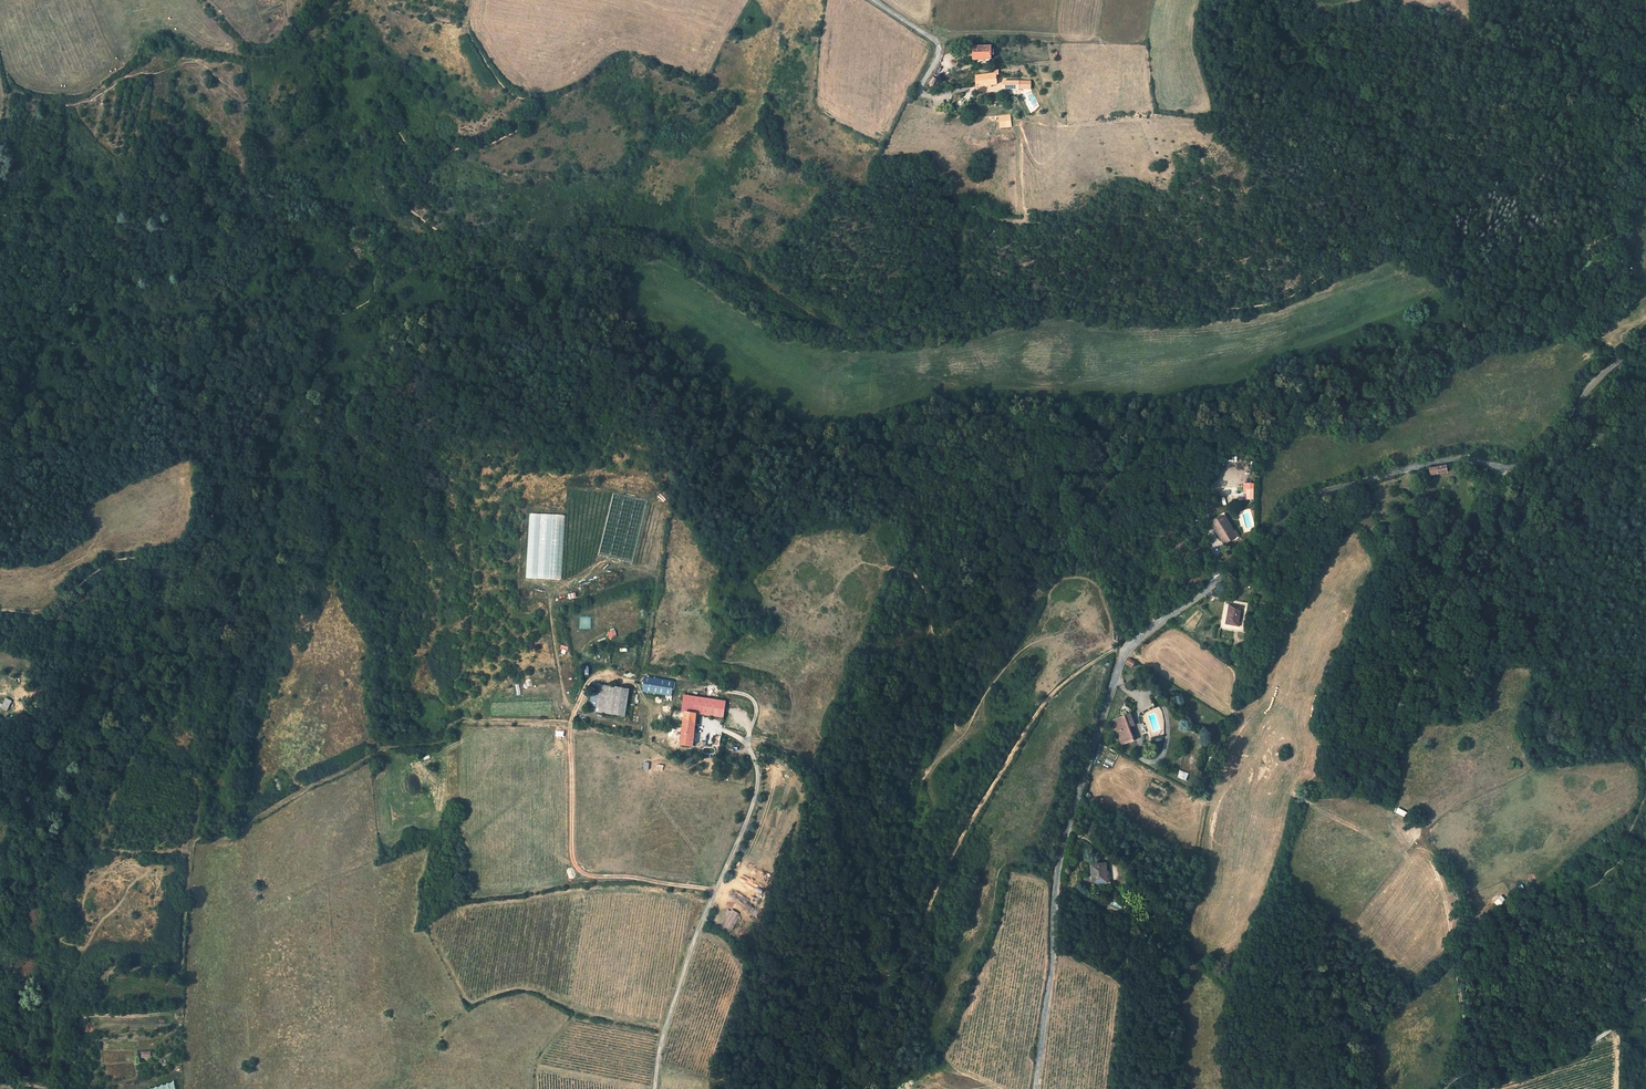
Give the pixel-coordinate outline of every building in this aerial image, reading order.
[(973,60),(976,60),(991,61),(991,48),(973,47),(973,60)] [(977,76),(977,86),(997,85),(995,76),(998,75),(997,70),(992,71),(992,75),(977,76)] [(1003,82),(1004,90),(1027,88),(1026,79),(1003,82)] [(998,115),(999,128),(1011,127),(1011,114),(998,115)] [(1446,465),(1428,467),(1429,476),(1447,474),(1446,465)] [(1396,486),(1409,483),(1407,470),(1394,472),(1396,486)] [(1243,483),(1243,493),(1245,493),(1245,500),(1254,500),(1254,483),(1243,483)] [(557,513),(523,511),(519,575),(553,577),(557,513)] [(1212,523),(1201,529),(1213,551),(1222,546),(1224,544),(1221,539),(1212,523)] [(111,597),(117,591),(114,587),(107,594),(111,597)] [(1242,607),(1229,605),(1226,624),(1239,627),(1242,607)] [(639,673),(637,687),(664,692),(667,677),(639,673)] [(587,679),(583,707),(618,712),(623,685),(587,679)] [(717,713),(720,698),(677,692),(675,707),(679,707),(677,722),(688,723),(690,709),(717,713)] [(5,698),(0,708),(6,712),(12,701),(5,698)] [(1129,714),(1123,716),(1132,740),(1135,739),(1131,727),(1134,726),(1129,714)] [(1120,744),(1132,740),(1123,716),(1112,720),(1120,744)] [(686,735),(688,723),(677,722),(675,731),(673,741),(685,743),(686,735)] [(1397,808),(1395,813),(1404,817),(1406,812),(1397,808)] [(1090,864),(1092,886),(1103,885),(1108,884),(1107,874),(1106,863),(1090,864)] [(1112,888),(1112,874),(1107,874),(1108,884),(1103,885),(1103,888),(1112,888)] [(1501,896),(1494,903),(1500,909),(1507,902),(1501,896)]
